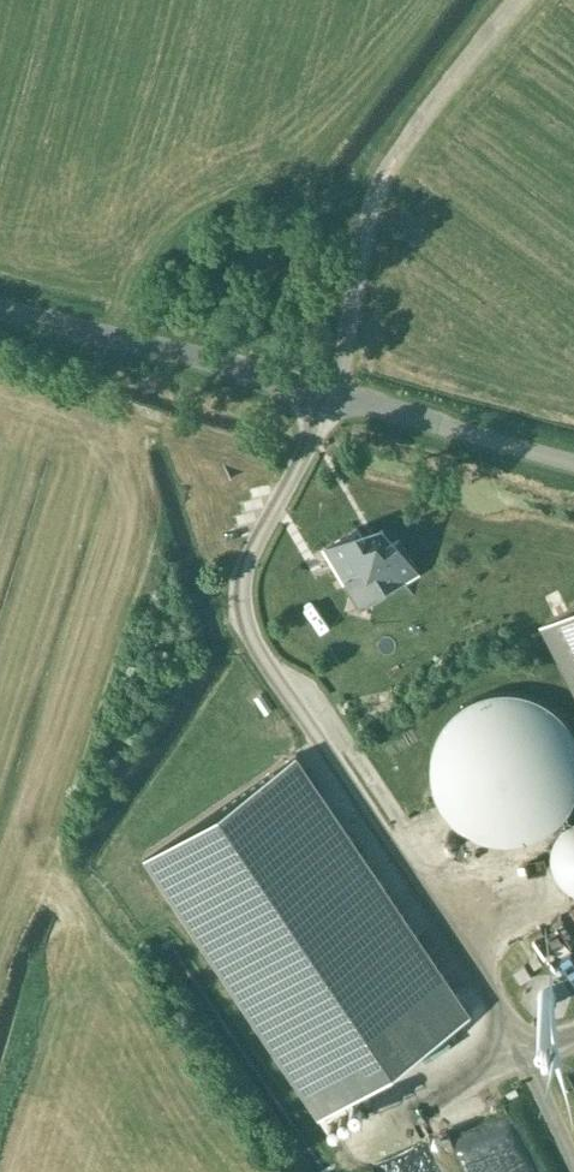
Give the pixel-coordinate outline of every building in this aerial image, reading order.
[(365,541),(357,526),(327,544),(356,593),(368,596),(418,567),(400,537),(385,545),(384,542),(378,546),(372,544),(368,539),(365,541)] [(545,621),(573,678),(573,606),(545,621)] [(509,689),(504,689),(499,690),(494,690),(488,691),(483,693),(478,695),(474,697),(469,699),(467,700),(462,703),(458,706),(454,710),(450,714),(447,718),(444,722),(441,726),(438,731),(436,736),(434,741),(433,746),(432,751),(431,756),(430,761),(430,766),(430,772),(431,777),(432,782),(433,787),(435,792),(437,797),(440,802),(442,806),(445,811),(449,815),(452,818),(456,822),(460,825),(464,828),(466,830),(471,832),(476,835),(481,837),(486,838),(491,839),(496,840),(499,841),(504,841),(509,841),(514,840),(520,840),(522,839),(527,838),(532,836),(535,835),(539,833),(544,831),(549,828),(553,825),(559,819),(562,816),(566,812),(569,807),(572,803),(573,798),(573,732),(573,730),(570,725),(567,721),(564,717),(561,713),(557,709),(555,707),(551,704),(546,701),(542,698),(537,696),(532,694),(527,692),(522,691),(517,690),(509,689)] [(469,1010),(296,753),(144,855),(318,1113),(469,1010)] [(573,818),(571,819),(567,821),(564,824),(561,827),(558,830),(556,834),(555,836),(553,840),(552,844),(552,847),(551,848),(551,852),(551,856),(552,861),(553,865),(553,867),(555,871),(556,874),(559,877),(561,880),(564,883),(568,886),(572,889),(573,890),(573,817),(573,818)] [(550,988),(547,987),(544,987),(541,989),(540,990),(538,991),(538,993),(537,995),(537,997),(539,1000),(540,1003),(543,1004),(545,1005),(548,1005),(551,1004),(553,1002),(555,999),(555,997),(555,995),(555,993),(554,991),(552,989),(550,988)] [(375,1158),(382,1171),(437,1171),(415,1128),(397,1137),(401,1145),(375,1158)]
